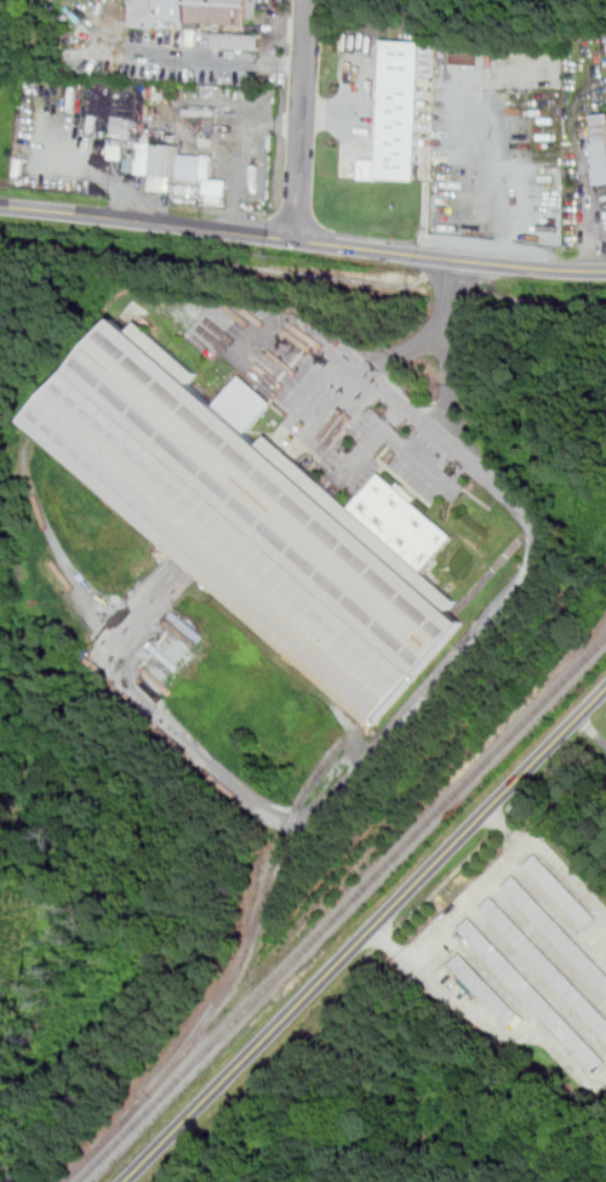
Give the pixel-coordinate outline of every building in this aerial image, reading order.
[(132,25),(156,27),(156,22),(248,25),(249,0),(133,0),(132,25)] [(215,49),(261,49),(261,32),(215,32),(215,49)] [(436,40),(384,39),(379,159),(361,158),(360,178),(418,181),(422,75),(435,76),(436,40)] [(453,66),(480,66),(480,49),(453,49),(453,66)] [(605,183),(605,111),(593,112),(596,183),(605,183)] [(213,155),(182,153),(182,146),(127,142),(125,172),(154,175),(153,189),(165,189),(166,177),(212,180),(213,155)] [(22,419),(378,723),(463,623),(447,609),(458,598),(427,572),(456,536),(381,473),(353,507),(269,434),(262,444),(250,432),(274,403),(242,375),(218,403),(191,381),(199,371),(137,320),(128,329),(112,317),(22,419)] [(524,866),(585,930),(599,917),(536,853),(524,866)] [(514,875),(502,886),(605,995),(605,970),(514,875)] [(493,894),(481,907),(605,1039),(605,1015),(493,894)] [(471,916),(459,927),(595,1072),(605,1062),(605,1059),(471,916)] [(520,1011),(462,950),(450,962),(508,1023),(520,1011)]
